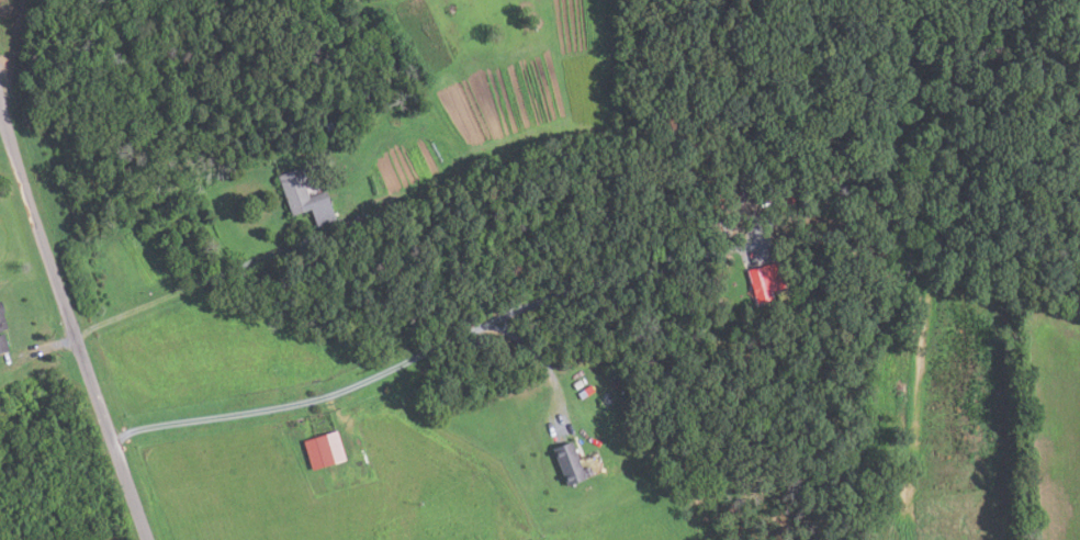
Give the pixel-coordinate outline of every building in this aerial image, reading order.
[(326,133),(323,124),(330,122),(333,131),(326,133)] [(307,196),(303,185),(310,183),(304,167),(277,177),(290,213),(307,206),(314,226),(336,218),(326,190),(307,196)] [(764,181),(770,182),(768,192),(762,191),(764,181)] [(784,201),(788,196),(792,201),(788,205),(784,201)] [(745,270),(776,262),(784,289),(769,292),(772,300),(754,304),(745,270)] [(4,330),(9,329),(5,313),(8,313),(4,300),(0,301),(0,333),(4,331),(4,330)] [(0,336),(0,354),(11,351),(7,334),(0,336)] [(583,384),(578,379),(572,384),(575,389),(583,384)] [(580,400),(575,394),(588,386),(592,392),(580,400)] [(301,441),(335,431),(344,460),(310,471),(301,441)] [(569,443),(583,480),(564,487),(551,450),(569,443)]
